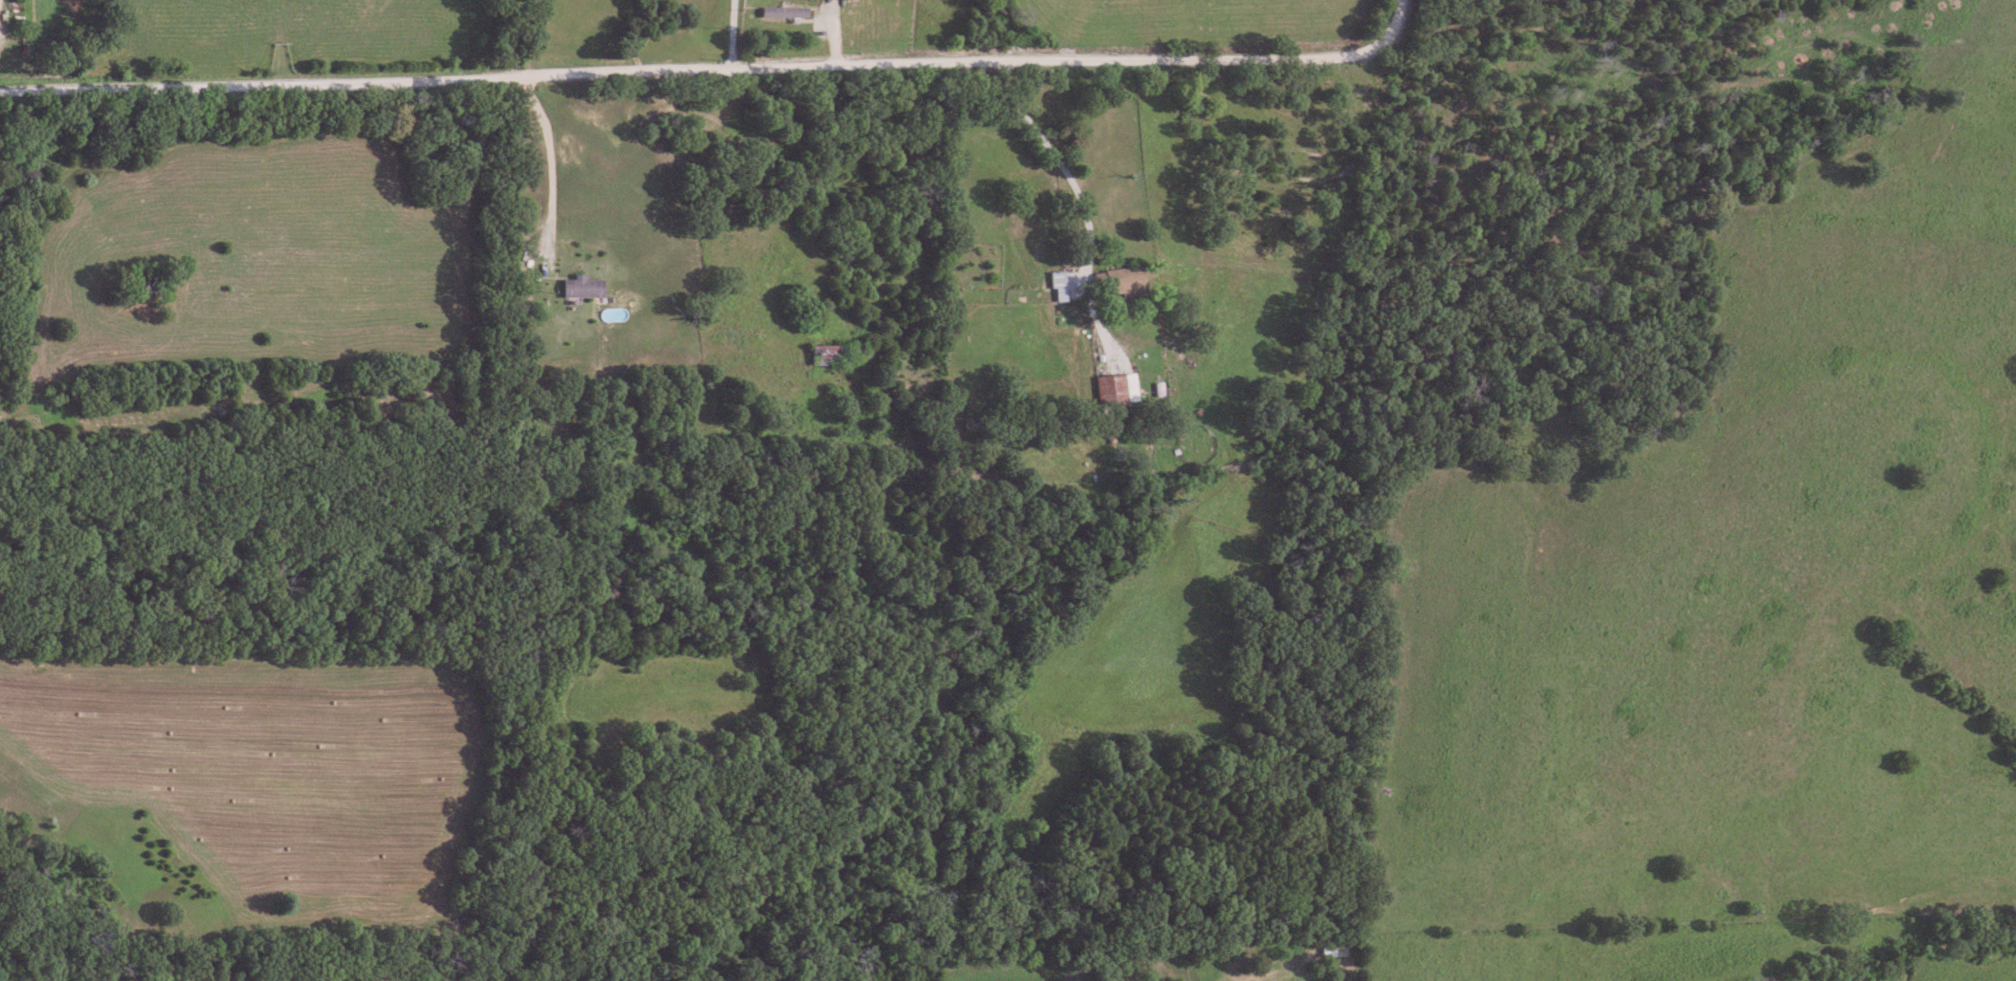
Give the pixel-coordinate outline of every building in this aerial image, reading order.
[(1102,267),(1101,291),(1139,291),(1139,268),(1102,267)] [(1051,300),(1064,300),(1064,271),(1051,271),(1051,300)] [(579,278),(579,273),(569,274),(569,278),(558,278),(558,296),(598,296),(598,278),(579,278)] [(1131,374),(1094,376),(1095,403),(1133,401),(1131,374)]
